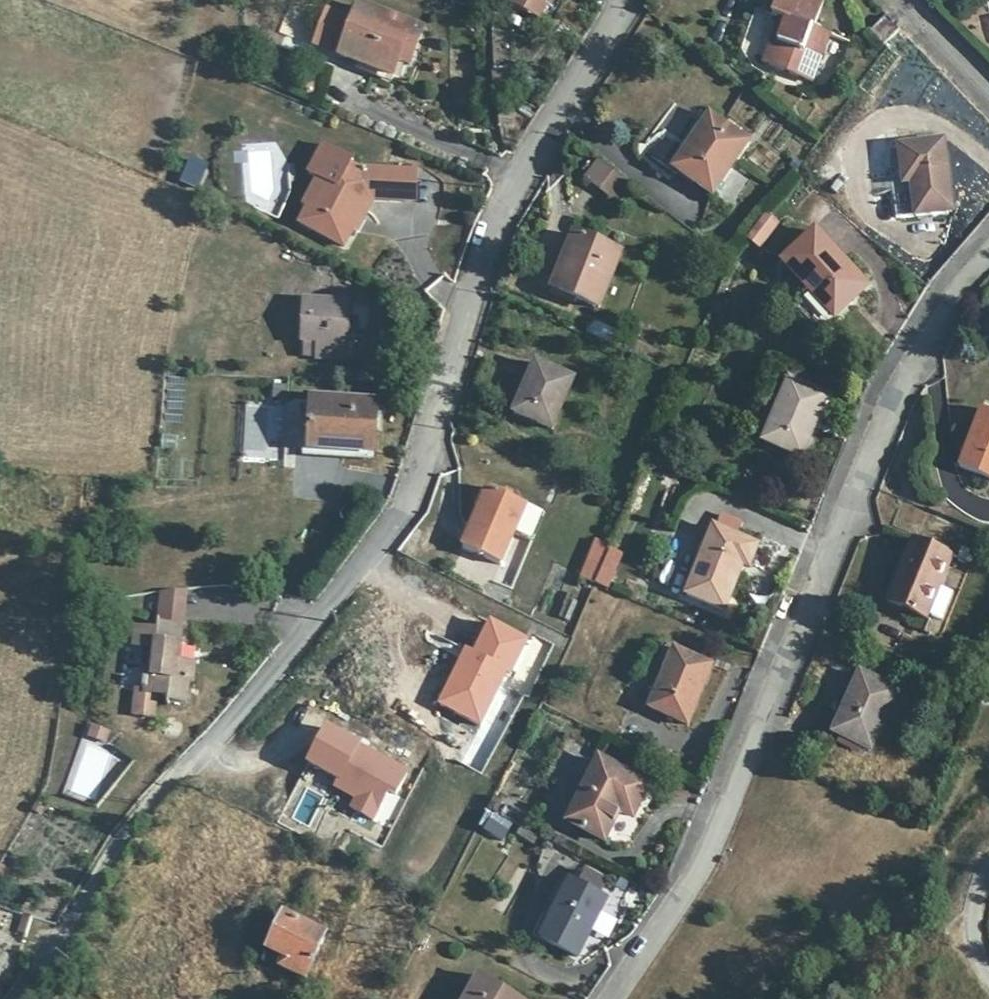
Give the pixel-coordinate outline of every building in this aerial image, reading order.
[(511,7),(538,21),(548,0),(515,0),(511,7)] [(812,82),(828,37),(813,32),(826,0),(781,0),(774,18),(776,19),(782,21),(765,64),(812,82)] [(392,74),(397,61),(402,45),(414,49),(421,30),(361,7),(340,56),(392,74)] [(884,46),(900,29),(887,17),(871,34),(884,46)] [(759,62),(765,64),(782,21),(776,19),(759,62)] [(402,45),(397,61),(409,64),(414,49),(402,45)] [(512,75),(494,76),(495,96),(513,94),(512,75)] [(681,172),(716,194),(748,143),(709,117),(690,148),(694,151),(681,172)] [(952,211),(943,142),(899,149),(904,185),(911,184),(916,216),(952,211)] [(324,143),(306,179),(314,184),(325,190),(315,208),(308,205),(300,221),(344,245),(353,228),(351,223),(357,213),(365,218),(374,200),(403,200),(404,170),(359,169),(350,163),(353,159),(324,143)] [(690,148),(676,168),(681,172),(694,151),(690,148)] [(892,149),(901,218),(916,216),(911,184),(904,185),(899,149),(892,149)] [(630,183),(601,160),(589,177),(618,198),(630,183)] [(415,170),(404,170),(403,200),(415,199),(415,170)] [(208,180),(190,172),(184,185),(202,194),(208,180)] [(325,190),(314,184),(303,202),(308,205),(315,208),(325,190)] [(351,223),(353,228),(357,231),(365,218),(357,213),(351,223)] [(749,238),(761,247),(777,223),(765,215),(749,238)] [(815,231),(785,261),(810,287),(806,290),(834,319),(869,287),(815,231)] [(601,309),(622,255),(574,237),(568,251),(575,253),(559,291),(601,309)] [(568,251),(552,288),(559,291),(575,253),(568,251)] [(304,302),(301,356),(347,358),(349,303),(304,302)] [(533,365),(513,414),(551,430),(571,380),(533,365)] [(827,398),(789,381),(764,440),(804,457),(827,398)] [(310,401),(308,449),(374,450),(377,405),(310,401)] [(981,408),(965,453),(960,468),(988,479),(988,412),(981,408)] [(462,548),(500,566),(513,533),(525,506),(486,491),(462,548)] [(539,512),(525,506),(513,533),(528,539),(539,512)] [(721,516),(714,530),(734,537),(740,523),(721,516)] [(714,530),(711,528),(685,594),(724,610),(742,566),(747,569),(756,545),(734,537),(714,530)] [(595,541),(580,577),(591,583),(606,546),(595,541)] [(888,603),(926,619),(928,614),(939,587),(951,558),(912,541),(888,603)] [(609,551),(602,568),(613,573),(620,555),(609,551)] [(602,568),(594,585),(606,590),(613,573),(602,568)] [(939,587),(928,614),(941,619),(952,593),(939,587)] [(187,590),(163,593),(159,626),(182,629),(187,590)] [(481,614),(438,707),(483,728),(526,635),(481,614)] [(182,629),(159,626),(157,631),(136,628),(133,647),(148,650),(154,650),(149,678),(145,677),(144,689),(136,688),(132,715),(153,718),(157,696),(169,698),(170,701),(185,702),(189,681),(192,682),(195,663),(172,660),(175,645),(179,645),(182,629)] [(154,650),(148,650),(145,677),(149,678),(154,650)] [(671,651),(647,707),(687,724),(710,668),(671,651)] [(860,746),(870,750),(871,750),(885,720),(897,692),(858,675),(831,732),(841,737),(860,746)] [(909,698),(897,692),(885,720),(896,726),(909,698)] [(347,808),(374,820),(388,789),(397,793),(410,765),(321,724),(301,768),(354,793),(347,808)] [(92,726),(90,737),(105,743),(109,731),(92,726)] [(860,746),(841,737),(837,745),(857,754),(860,746)] [(604,841),(620,812),(625,804),(637,810),(649,787),(596,762),(566,822),(604,841)] [(625,804),(620,812),(633,818),(637,810),(625,804)] [(477,827),(504,840),(512,822),(485,809),(477,827)] [(604,889),(607,877),(582,870),(579,882),(604,889)] [(568,882),(538,938),(577,957),(606,900),(568,882)] [(26,934),(32,916),(25,913),(19,931),(26,934)] [(283,917),(267,951),(284,958),(291,961),(286,971),(304,979),(324,934),(283,917)] [(291,961),(284,958),(280,968),(286,971),(291,961)] [(463,998),(517,998),(476,975),(463,998)]
